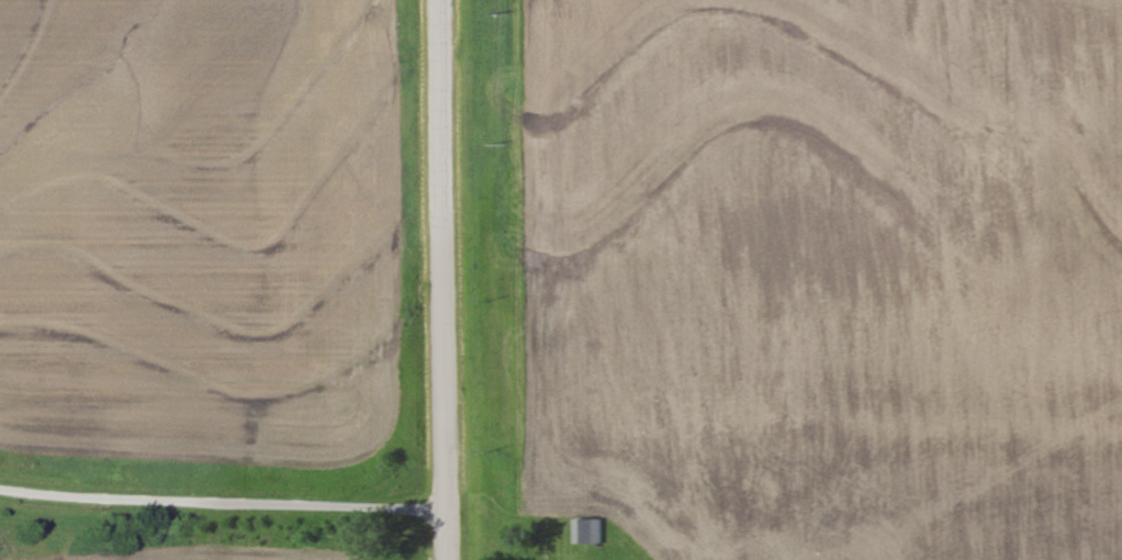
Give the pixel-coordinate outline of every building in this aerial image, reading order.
[(570,544),(597,544),(597,518),(570,518),(570,544)]
